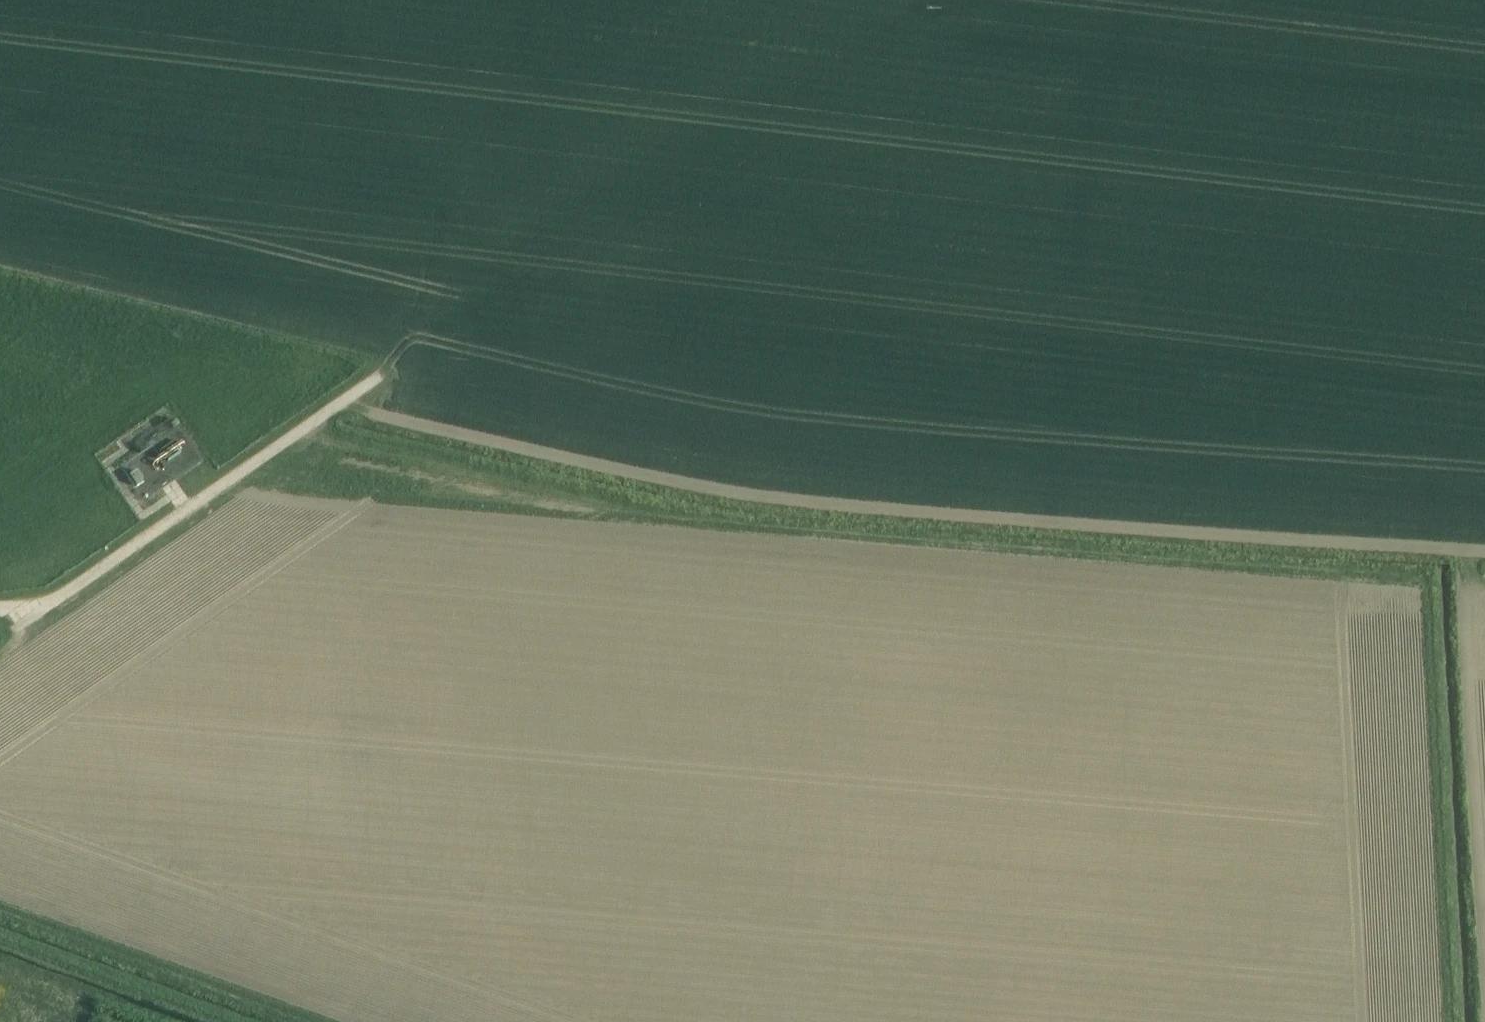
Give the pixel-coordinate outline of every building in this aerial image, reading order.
[(135,487),(143,481),(138,473),(130,478),(135,487)]
